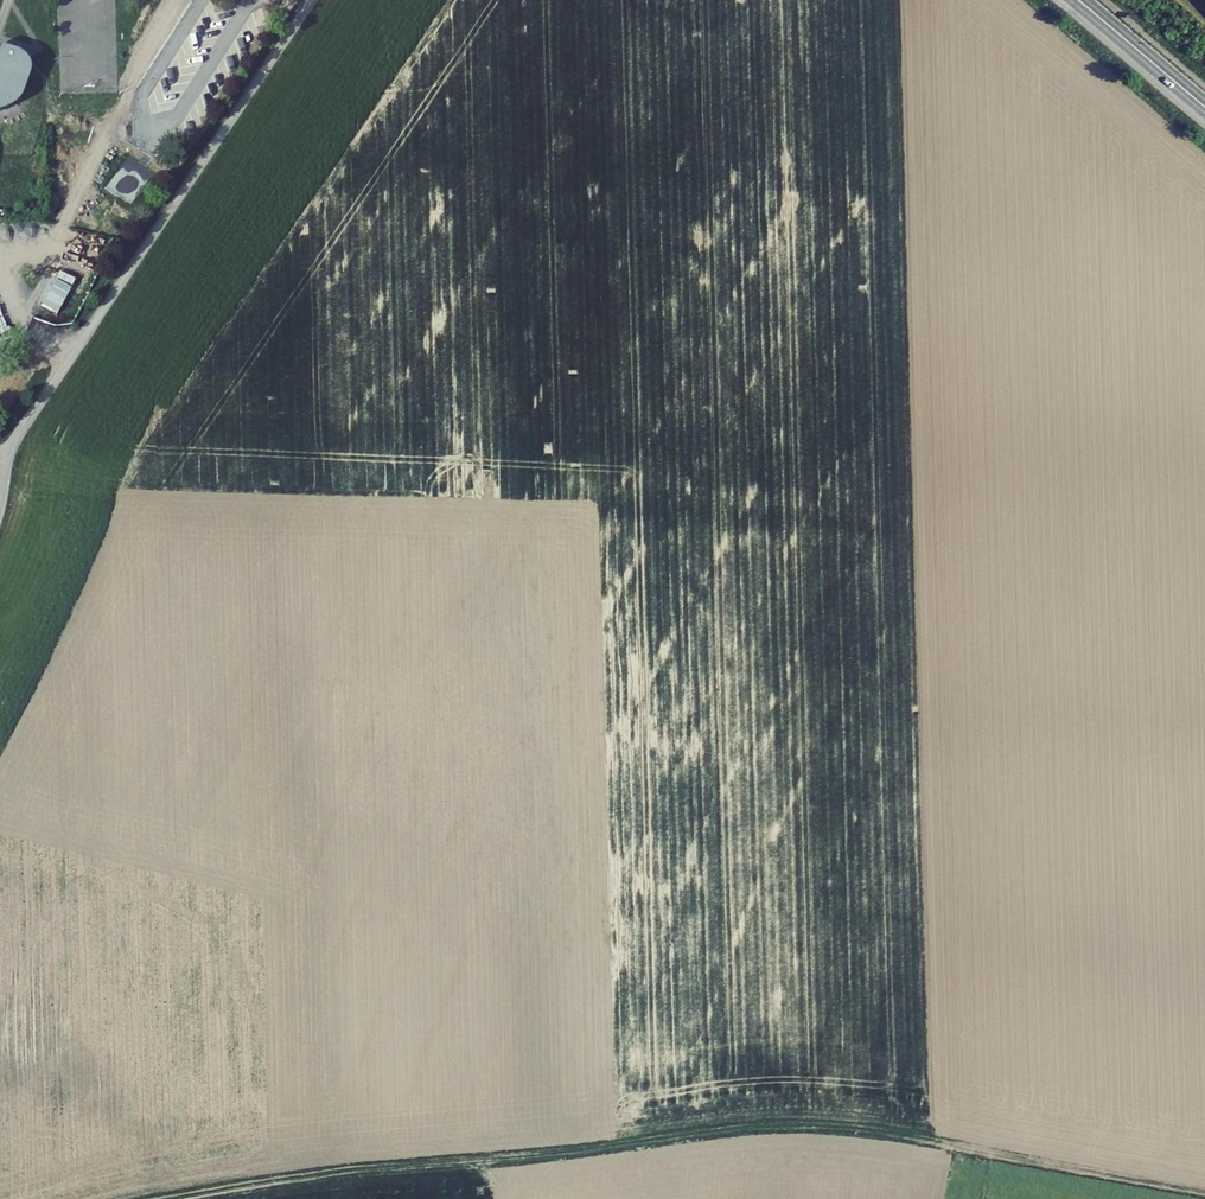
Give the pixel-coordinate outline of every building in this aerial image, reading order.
[(1,45),(0,47),(0,109),(1,109),(7,107),(13,104),(17,100),(21,95),(24,90),(31,70),(31,67),(30,63),(28,60),(26,57),(23,54),(20,52),(17,51),(1,45)]
